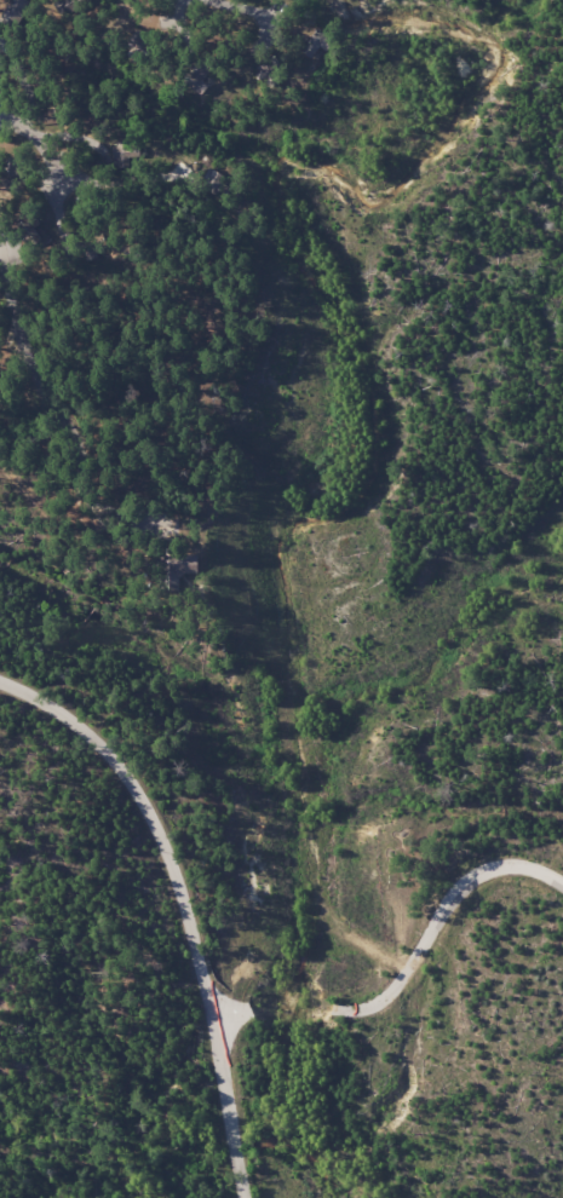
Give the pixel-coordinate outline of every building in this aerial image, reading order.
[(8,4),(10,0),(27,0),(31,2),(25,13),(8,4)] [(54,2),(56,0),(83,0),(76,13),(54,2)] [(126,44),(132,51),(126,56),(133,65),(153,48),(140,33),(126,44)] [(314,38),(303,48),(317,61),(327,48),(314,38)] [(199,98),(179,83),(201,53),(214,63),(200,82),(207,87),(199,98)] [(274,57),(253,69),(262,85),(283,74),(274,57)] [(45,123),(65,129),(67,123),(59,121),(61,116),(56,115),(54,120),(46,117),(45,123)] [(116,142),(116,146),(114,148),(115,156),(117,156),(117,161),(133,160),(133,155),(137,155),(137,145),(132,146),(131,140),(116,142)] [(22,179),(24,161),(0,158),(0,176),(22,179)] [(225,177),(208,168),(202,180),(219,190),(225,177)] [(22,218),(21,235),(44,236),(44,219),(22,218)] [(81,243),(84,257),(113,253),(110,240),(81,243)] [(171,557),(197,555),(199,574),(172,576),(171,557)]
